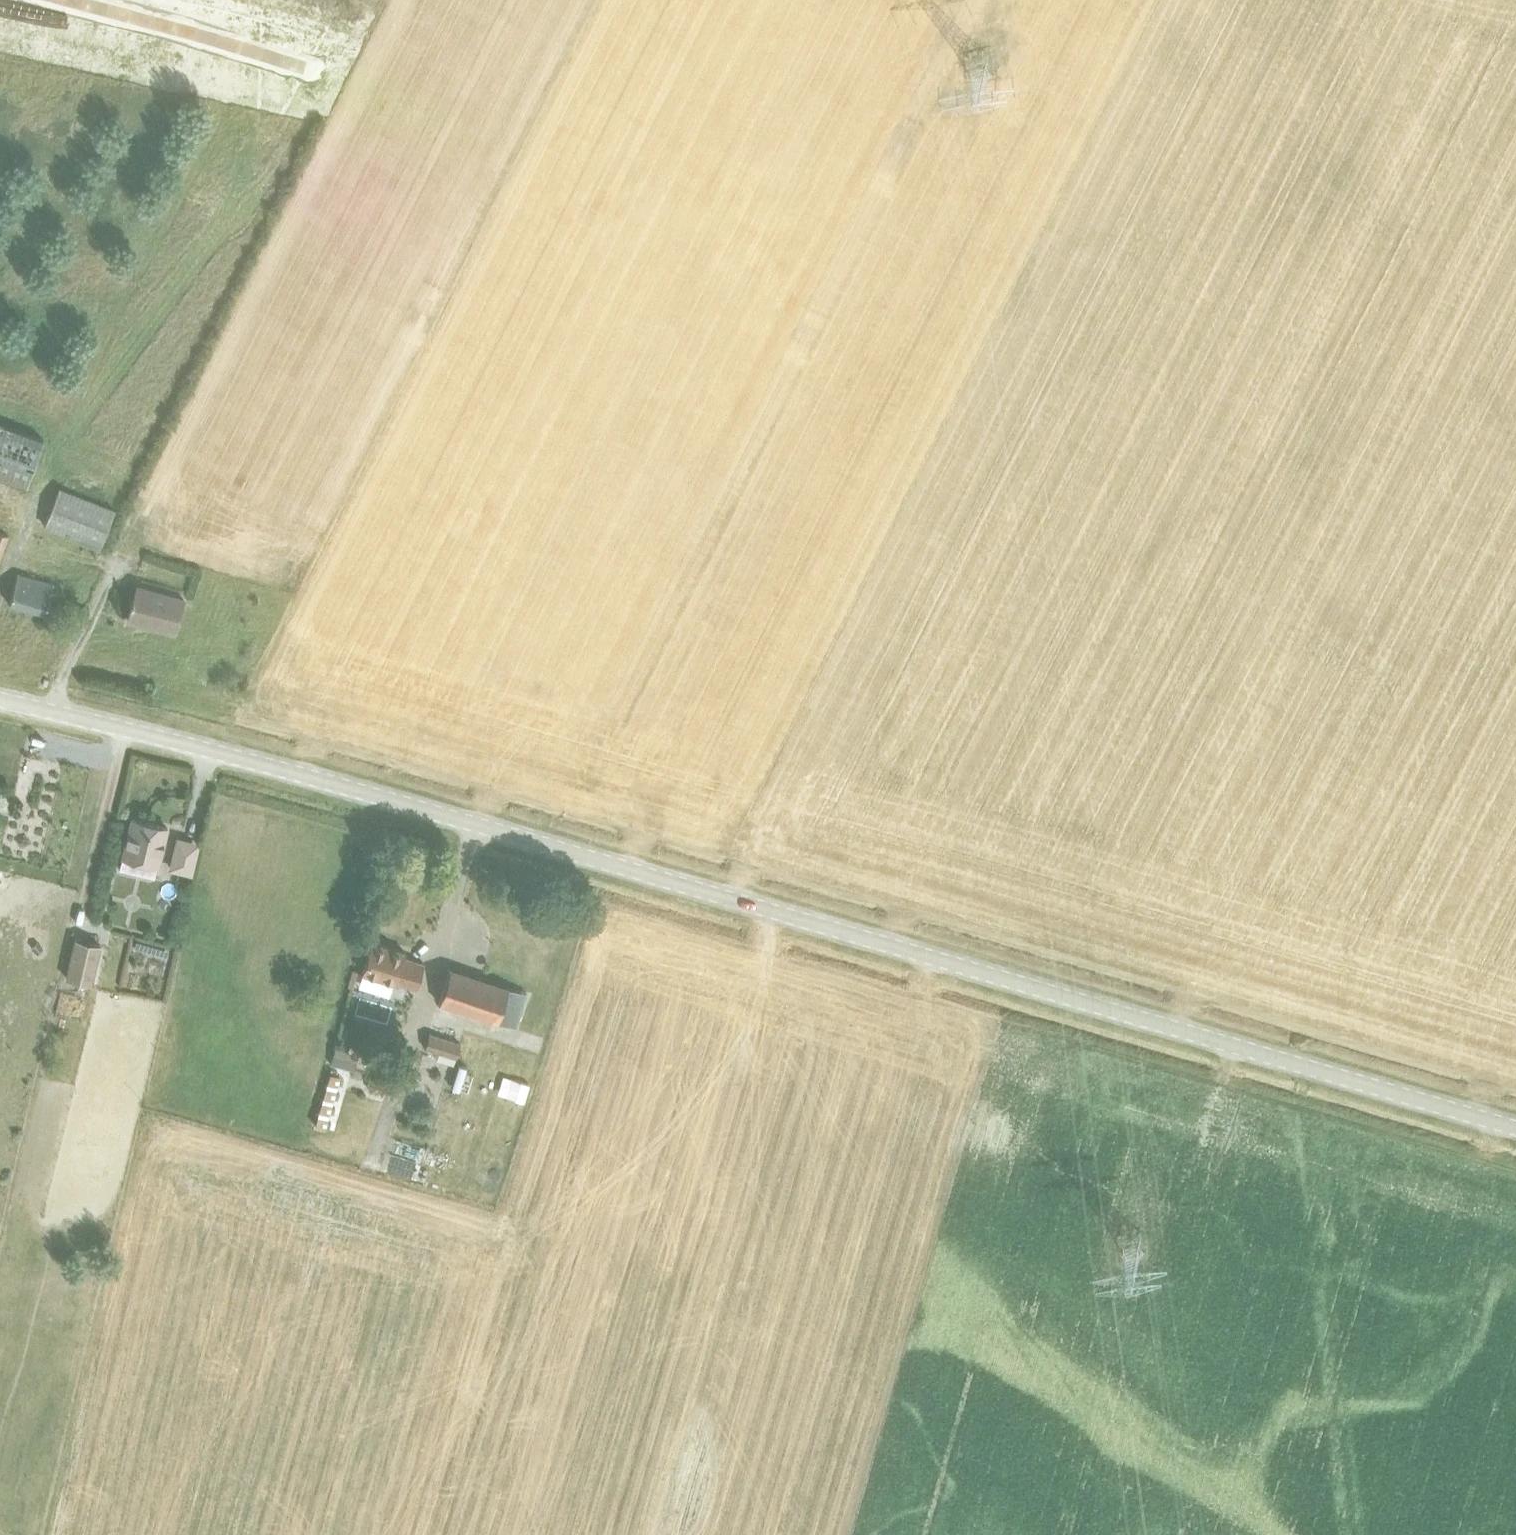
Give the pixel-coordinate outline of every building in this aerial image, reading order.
[(26,484),(43,439),(0,423),(0,474),(26,484)] [(44,525),(100,547),(115,510),(59,488),(44,525)] [(9,535),(0,532),(0,558),(9,535)] [(9,603),(44,613),(53,583),(18,573),(9,603)] [(128,619),(174,631),(183,598),(137,585),(128,619)] [(153,875),(156,864),(158,864),(167,827),(131,818),(120,867),(153,875)] [(193,862),(173,857),(171,867),(190,872),(193,862)] [(66,978),(91,984),(100,944),(76,938),(66,978)] [(361,973),(395,983),(396,982),(416,988),(424,963),(404,957),(405,951),(371,941),(361,973)] [(439,1002),(497,1021),(508,986),(451,968),(439,1002)] [(364,985),(358,1014),(392,1021),(398,992),(364,985)] [(357,1044),(350,1030),(339,1035),(346,1049),(357,1044)] [(425,1048),(457,1058),(461,1043),(429,1033),(425,1048)] [(330,1072),(314,1125),(325,1128),(340,1075),(330,1072)] [(472,1180),(469,1190),(489,1194),(491,1184),(472,1180)]
